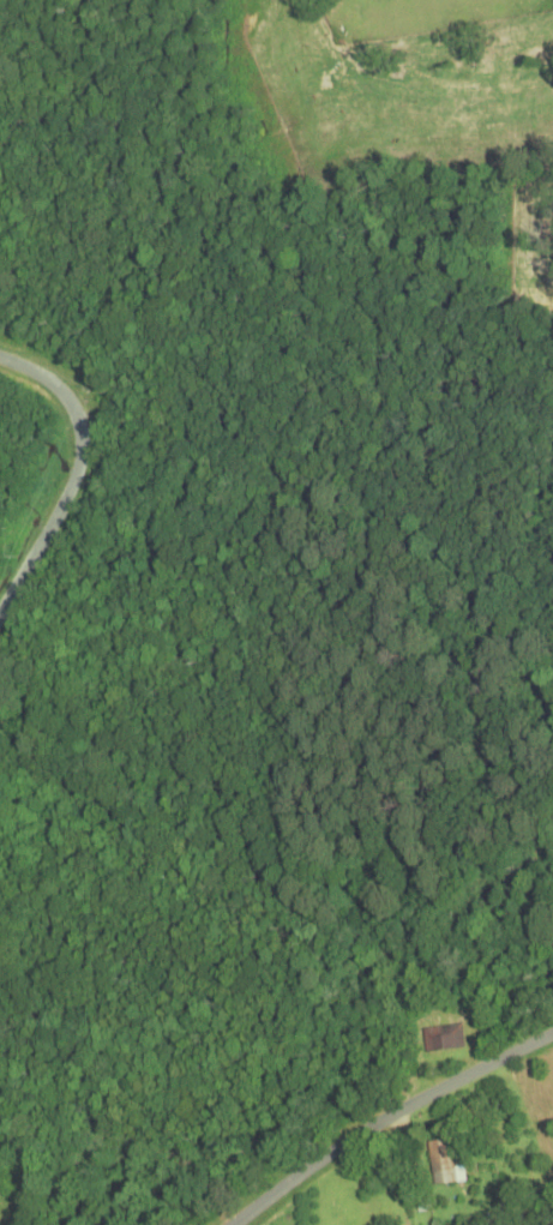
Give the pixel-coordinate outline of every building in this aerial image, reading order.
[(465,1051),(465,1026),(425,1026),(425,1051),(465,1051)] [(455,1167),(453,1139),(429,1141),(433,1185),(467,1182),(466,1166),(455,1167)]
